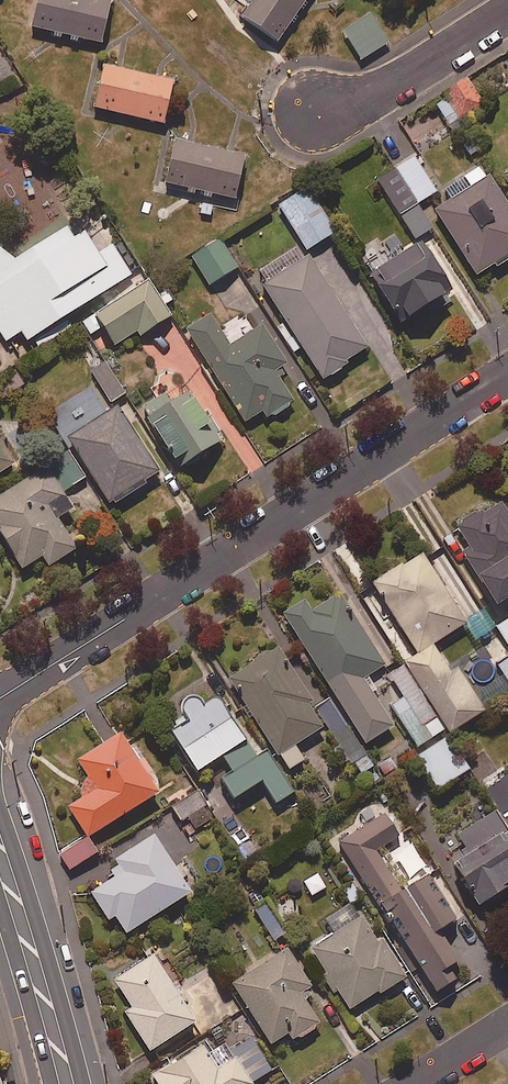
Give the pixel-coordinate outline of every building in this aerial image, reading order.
[(107,0),(38,0),(31,26),(101,42),(110,1),(107,0)] [(242,16),(278,41),(306,0),(253,0),(242,16)] [(389,42),(371,14),(344,30),(361,59),(389,42)] [(0,45),(0,83),(17,71),(0,45)] [(173,80),(104,64),(94,108),(163,124),(173,80)] [(483,104),(467,78),(444,92),(446,96),(436,103),(450,125),(483,104)] [(244,155),(173,140),(164,182),(235,197),(244,155)] [(395,168),(417,203),(436,191),(414,157),(395,168)] [(481,164),(426,201),(478,278),(507,257),(507,204),(481,164)] [(417,203),(395,168),(377,180),(399,214),(417,203)] [(335,231),(308,187),(280,205),(307,249),(335,231)] [(432,228),(419,206),(401,217),(415,239),(432,228)] [(5,341),(21,331),(27,340),(131,274),(112,245),(98,254),(84,233),(74,239),(67,227),(12,262),(1,244),(0,245),(0,333),(5,341)] [(237,268),(220,239),(192,256),(209,285),(237,268)] [(371,255),(379,268),(370,274),(401,322),(453,288),(422,240),(395,258),(386,245),(371,255)] [(294,353),(303,347),(324,379),(369,349),(308,256),(263,286),(284,318),(276,324),(294,353)] [(171,315),(148,279),(82,322),(90,334),(104,326),(116,344),(137,330),(140,335),(171,315)] [(231,345),(210,314),(185,330),(246,421),(262,410),(268,419),(294,401),(275,371),(287,363),(262,325),(231,345)] [(105,364),(92,372),(111,403),(124,395),(105,364)] [(221,440),(189,390),(170,403),(164,393),(141,407),(179,467),(221,440)] [(68,439),(112,508),(149,484),(147,480),(159,472),(118,407),(68,439)] [(14,463),(0,441),(0,472),(14,463)] [(85,478),(74,457),(55,467),(67,489),(85,478)] [(0,496),(0,534),(22,569),(42,556),(49,566),(77,548),(57,518),(73,508),(46,467),(0,496)] [(500,497),(457,525),(471,548),(464,552),(498,605),(507,599),(507,509),(500,497)] [(465,620),(422,553),(374,584),(378,591),(369,597),(409,659),(375,681),(418,748),(447,729),(451,735),(487,712),(458,667),(451,672),(433,645),(464,625),(467,623),(465,620)] [(361,747),(394,726),(373,693),(377,690),(368,676),(385,665),(340,593),(312,611),(305,600),(283,614),(334,694),(315,706),(358,776),(373,766),(361,747)] [(467,623),(464,625),(475,642),(497,628),(484,608),(465,620),(467,623)] [(497,630),(507,647),(507,623),(497,630)] [(312,701),(278,646),(228,677),(286,771),(304,760),(295,745),(323,727),(308,703),(312,701)] [(496,663),(507,682),(507,655),(496,663)] [(181,712),(182,714),(183,716),(166,727),(196,772),(221,756),(232,772),(222,779),(234,798),(261,781),(276,803),(294,792),(267,751),(257,758),(218,698),(206,705),(203,699),(202,699),(200,697),(198,697),(195,696),(193,696),(191,696),(189,697),(187,698),(185,700),(183,702),(182,703),(181,706),(181,708),(181,710),(181,712)] [(75,784),(83,797),(69,807),(88,837),(158,793),(147,777),(155,772),(144,755),(137,760),(120,733),(78,760),(88,776),(75,784)] [(470,768),(448,736),(417,757),(438,789),(470,768)] [(507,824),(507,775),(486,790),(499,810),(507,824)] [(207,805),(198,792),(172,809),(181,822),(207,805)] [(507,884),(507,825),(499,810),(458,834),(470,855),(457,862),(465,877),(458,881),(472,905),(507,884)] [(399,835),(386,814),(339,843),(382,912),(386,910),(436,992),(453,982),(445,969),(458,962),(438,930),(464,914),(441,878),(433,883),(428,875),(406,889),(380,847),(399,835)] [(108,871),(113,878),(91,893),(108,920),(114,916),(126,934),(191,892),(154,835),(112,862),(115,866),(108,871)] [(97,852),(87,837),(61,854),(71,869),(97,852)] [(261,886),(246,895),(274,940),(288,931),(261,886)] [(378,942),(353,903),(327,919),(335,932),(311,948),(350,1009),(379,991),(381,994),(407,977),(382,939),(378,942)] [(321,1025),(306,1002),(312,998),(309,994),(314,991),(301,971),(287,949),(232,984),(270,1045),(288,1034),(293,1042),(321,1025)] [(179,996),(184,992),(176,979),(171,982),(154,954),(112,980),(129,1007),(123,1011),(149,1052),(196,1023),(179,996)] [(272,1071),(252,1039),(239,1048),(258,1079),(272,1071)] [(240,1056),(235,1058),(227,1043),(210,1053),(205,1043),(151,1074),(157,1083),(256,1083),(240,1056)]
